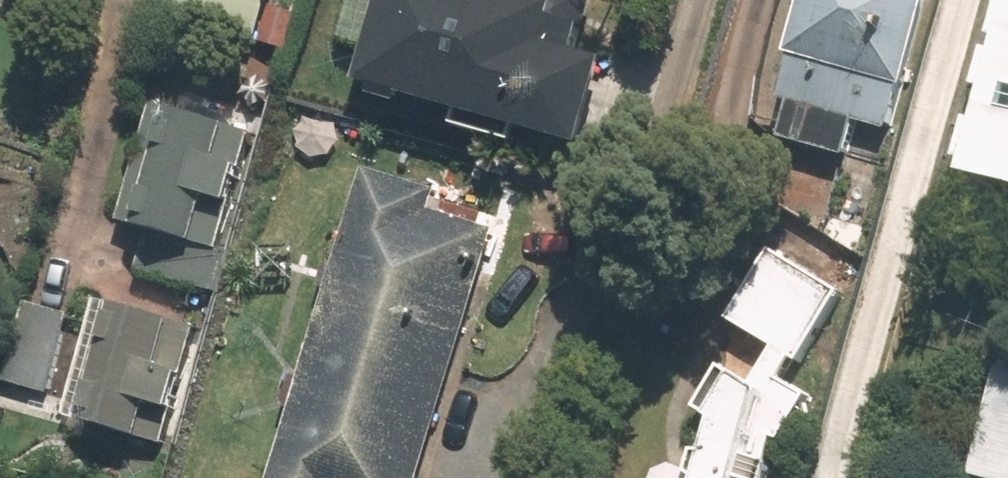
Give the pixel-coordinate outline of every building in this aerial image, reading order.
[(367,81),(593,139),(614,58),(589,52),(597,22),(573,16),(577,0),(355,0),(345,40),(376,48),(367,81)] [(780,136),(852,153),(859,124),(895,133),(927,0),(813,0),(780,136)] [(963,168),(1007,182),(1007,15),(963,168)] [(266,132),(157,98),(119,219),(228,254),(266,132)] [(363,158),(278,477),(423,477),(490,224),(437,210),(445,180),(363,158)] [(793,377),(849,289),(780,245),(731,322),(774,349),(756,378),(724,358),(700,407),(724,419),(709,477),(773,477),(774,467),(820,394),(793,377)] [(67,421),(145,441),(155,400),(184,407),(205,322),(98,295),(67,421)] [(72,312),(32,301),(8,387),(48,399),(72,312)] [(1004,357),(977,475),(988,477),(1007,477),(1007,358),(1004,357)]
